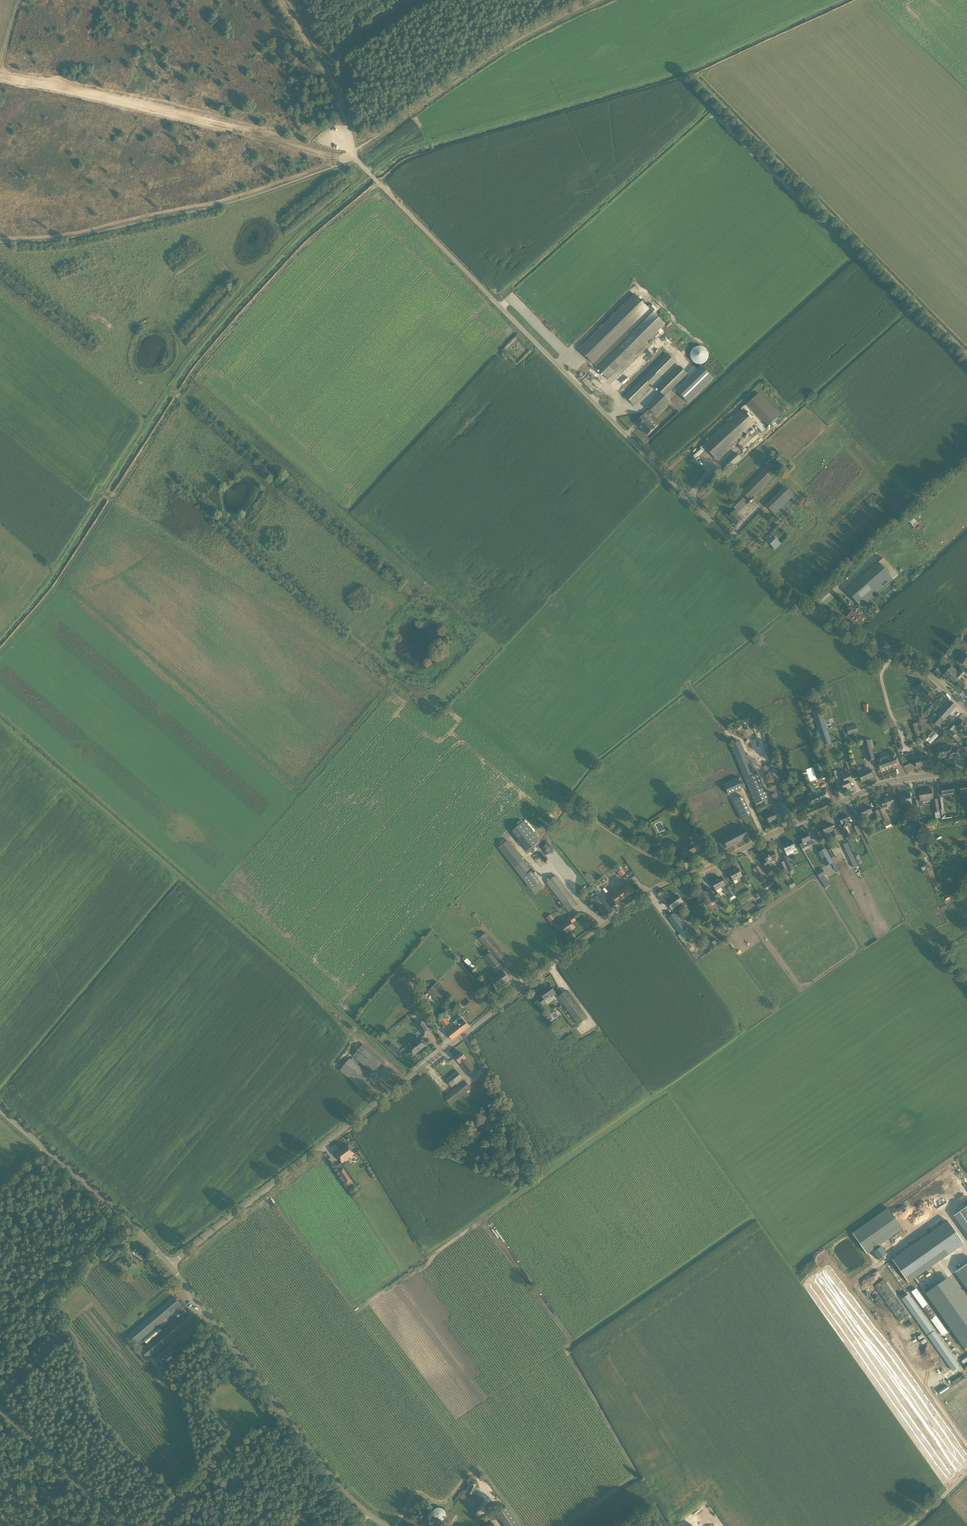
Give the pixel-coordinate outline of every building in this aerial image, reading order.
[(652,312),(656,308),(653,305),(651,306),(649,305),(647,307),(635,294),(623,305),(619,308),(620,309),(615,314),(614,313),(611,316),(611,317),(602,326),(602,325),(598,328),(599,329),(578,349),(608,379),(642,347),(665,325),(652,312)] [(700,358),(703,348),(696,346),(693,356),(700,358)] [(625,397),(632,404),(676,363),(668,355),(625,397)] [(679,366),(656,389),(661,394),(647,408),(649,410),(648,412),(650,414),(652,413),(656,417),(670,403),(665,397),(688,374),(679,366)] [(702,366),(676,391),(688,403),(713,378),(702,366)] [(610,384),(617,391),(630,379),(623,372),(610,384)] [(745,406),(741,409),(748,417),(749,418),(756,426),(762,432),(766,429),(769,426),(772,429),(777,425),(774,421),(779,416),(759,393),(745,406)] [(741,409),(703,444),(718,461),(756,426),(749,418),(748,417),(741,409)] [(647,435),(654,428),(642,416),(637,421),(639,424),(638,425),(647,435)] [(723,465),(728,471),(742,458),(737,453),(723,465)] [(786,465),(779,458),(774,463),(781,470),(786,465)] [(736,514),(738,512),(738,513),(758,493),(759,494),(761,492),(760,491),(773,479),(763,469),(729,503),(736,510),(734,512),(736,514)] [(785,486),(765,506),(777,517),(796,498),(785,486)] [(742,519),(736,514),(734,512),(734,511),(728,517),(736,525),(742,519)] [(914,527),(918,524),(914,519),(910,522),(914,527)] [(781,544),(771,534),(765,539),(775,550),(781,544)] [(846,591),(861,608),(879,592),(893,580),(892,580),(898,575),(883,558),(864,575),(850,588),(846,591)] [(861,625),(865,617),(860,614),(861,613),(852,608),(847,617),(854,621),(855,621),(861,625)] [(963,653),(961,658),(960,657),(957,661),(966,667),(966,655),(963,653)] [(949,670),(945,674),(955,683),(958,679),(959,680),(966,673),(962,669),(961,668),(957,672),(955,670),(952,667),(950,669),(949,670)] [(919,685),(915,690),(917,692),(916,693),(918,695),(928,705),(933,700),(928,695),(931,691),(929,689),(930,688),(928,687),(922,682),(919,685)] [(934,729),(937,726),(937,727),(943,720),(944,721),(956,707),(950,701),(949,703),(946,700),(943,704),(946,706),(944,708),(943,707),(940,710),(941,712),(930,725),(934,729)] [(812,713),(823,746),(831,744),(831,743),(821,710),(812,713)] [(966,737),(966,736),(966,725),(963,721),(956,728),(966,737)] [(919,724),(913,726),(915,738),(922,737),(919,724)] [(952,731),(956,727),(953,724),(946,731),(951,736),(954,733),(952,731)] [(856,725),(846,727),(848,734),(858,732),(856,725)] [(917,745),(924,743),(921,737),(915,740),(917,745)] [(867,757),(873,755),(869,740),(863,742),(867,757)] [(942,749),(942,747),(936,748),(938,759),(947,757),(948,760),(960,758),(958,749),(952,750),(951,747),(942,749)] [(881,771),(899,765),(895,754),(877,760),(881,771)] [(920,759),(919,756),(915,757),(915,760),(916,768),(929,765),(928,758),(920,759)] [(782,818),(791,815),(774,764),(766,767),(778,803),(777,803),(782,818)] [(863,773),(860,768),(856,770),(862,783),(873,777),(870,770),(863,773)] [(848,782),(852,781),(848,772),(841,776),(844,782),(840,784),(844,791),(851,788),(848,782)] [(755,776),(745,780),(757,810),(759,809),(770,804),(758,775),(755,776)] [(738,777),(723,784),(728,795),(743,789),(738,777)] [(830,797),(826,789),(817,793),(818,794),(816,795),(812,786),(808,788),(810,793),(808,794),(810,798),(806,800),(809,807),(830,797)] [(952,786),(941,788),(942,796),(948,795),(948,797),(954,796),(952,786)] [(794,802),(789,787),(784,788),(790,804),(794,802)] [(918,802),(917,802),(919,807),(923,806),(922,803),(930,802),(930,800),(932,799),(932,794),(931,789),(919,792),(920,796),(920,801),(918,802)] [(911,805),(909,794),(899,796),(901,807),(911,805)] [(890,809),(894,807),(895,810),(899,808),(895,799),(892,800),(891,798),(885,800),(884,799),(880,801),(883,809),(889,807),(890,809)] [(936,821),(940,820),(937,800),(932,800),(936,821)] [(793,812),(803,808),(800,801),(790,805),(793,812)] [(769,812),(764,814),(766,820),(768,819),(769,822),(776,819),(774,815),(773,811),(771,806),(767,808),(769,812)] [(859,810),(863,818),(872,814),(869,807),(863,810),(862,809),(859,810)] [(882,809),(878,811),(885,827),(891,824),(889,820),(888,820),(886,814),(885,815),(882,809)] [(877,821),(881,820),(877,811),(873,813),(877,821)] [(845,838),(849,837),(845,828),(851,825),(849,821),(847,816),(839,819),(841,824),(839,825),(845,838)] [(524,822),(512,831),(527,851),(539,842),(524,822)] [(823,830),(819,832),(822,839),(826,837),(828,840),(833,838),(839,835),(838,834),(836,829),(833,830),(830,823),(822,827),(823,830)] [(934,830),(933,824),(920,826),(921,830),(923,830),(923,832),(934,830)] [(856,827),(852,828),(855,834),(856,837),(860,835),(858,832),(856,827)] [(733,836),(723,841),(727,848),(748,837),(745,830),(737,833),(736,830),(731,833),(733,836)] [(802,842),(803,843),(803,844),(806,843),(808,846),(812,844),(810,841),(810,840),(810,838),(807,834),(800,837),(802,842)] [(525,864),(508,841),(498,848),(514,869),(534,894),(543,887),(533,874),(536,872),(531,865),(530,866),(528,864),(527,863),(525,864)] [(786,854),(793,851),(794,854),(798,853),(796,849),(795,849),(791,841),(782,845),(786,854)] [(683,858),(702,849),(698,842),(694,844),(693,842),(692,842),(690,843),(690,844),(690,843),(684,846),(686,849),(680,852),(683,858)] [(854,868),(858,866),(847,843),(843,845),(854,868)] [(812,844),(803,849),(805,853),(814,849),(812,844)] [(832,859),(837,856),(833,848),(827,851),(832,859)] [(775,863),(778,861),(773,850),(763,855),(766,861),(763,862),(766,869),(769,868),(769,867),(768,864),(773,861),(773,862),(775,863)] [(538,852),(532,857),(540,867),(546,862),(538,852)] [(782,857),(789,873),(793,871),(786,855),(782,857)] [(789,873),(784,862),(779,864),(782,871),(783,872),(784,871),(786,874),(789,873)] [(764,875),(758,866),(753,869),(760,879),(759,879),(762,884),(767,881),(763,876),(764,875)] [(931,869),(930,866),(926,868),(934,887),(936,890),(940,888),(939,885),(938,885),(931,868),(931,869)] [(742,876),(738,868),(729,873),(735,884),(738,882),(736,879),(742,876)] [(621,877),(626,873),(622,869),(618,872),(621,877)] [(817,872),(816,873),(819,879),(825,875),(822,869),(821,870),(817,872)] [(546,883),(568,912),(578,905),(556,876),(546,883)] [(722,882),(720,878),(711,882),(715,890),(716,890),(717,893),(723,891),(725,894),(727,893),(730,899),(731,901),(736,898),(735,896),(726,880),(722,882)] [(766,890),(774,885),(771,880),(764,886),(766,890)] [(611,898),(607,901),(612,908),(632,892),(628,886),(621,891),(619,887),(608,895),(611,898)] [(703,893),(702,893),(708,904),(717,899),(715,895),(712,897),(708,890),(703,893)] [(741,906),(754,901),(750,890),(737,896),(741,906)] [(672,910),(673,911),(677,910),(677,911),(679,911),(683,908),(683,907),(686,904),(684,901),(682,902),(677,895),(673,898),(674,899),(667,904),(669,906),(669,907),(672,910)] [(601,904),(597,907),(604,916),(609,913),(601,904)] [(680,934),(678,936),(682,942),(691,936),(674,914),(668,918),(680,934)] [(575,920),(573,917),(560,926),(561,927),(558,929),(561,933),(563,931),(566,934),(571,930),(571,931),(575,928),(572,923),(575,920)] [(512,963),(508,959),(486,933),(479,938),(502,965),(505,969),(512,963)] [(488,950),(483,955),(485,957),(495,969),(497,967),(502,973),(503,972),(505,970),(490,953),(488,950)] [(477,971),(478,967),(476,966),(476,964),(473,963),(472,965),(471,964),(472,963),(465,956),(462,959),(463,960),(462,961),(466,965),(467,964),(469,966),(468,967),(469,968),(477,971)] [(500,977),(491,983),(493,986),(496,990),(509,980),(506,976),(503,972),(502,973),(499,975),(498,975),(500,977)] [(427,992),(439,1004),(449,993),(438,982),(427,992)] [(546,1002),(544,1001),(550,997),(551,998),(556,994),(549,985),(544,990),(545,991),(540,994),(543,998),(539,1001),(542,1005),(546,1002)] [(567,991),(558,998),(561,1001),(562,1003),(578,1025),(587,1018),(570,995),(567,991)] [(470,1004),(467,999),(462,1003),(465,1008),(470,1004)] [(449,1032),(447,1034),(451,1040),(469,1027),(461,1017),(453,1023),(455,1026),(456,1025),(458,1027),(450,1033),(449,1032)] [(440,1022),(444,1027),(449,1023),(445,1018),(440,1022)] [(421,1021),(416,1025),(421,1031),(425,1036),(429,1032),(428,1031),(433,1028),(426,1019),(421,1022),(421,1021)] [(413,1045),(411,1042),(406,1045),(409,1048),(408,1048),(414,1055),(426,1045),(421,1038),(413,1045)] [(392,1043),(389,1047),(396,1053),(399,1050),(392,1043)] [(383,1062),(363,1045),(353,1056),(373,1073),(383,1062)] [(474,1069),(465,1059),(466,1058),(461,1052),(455,1058),(468,1074),(470,1077),(476,1073),(474,1069)] [(360,1088),(370,1077),(350,1059),(340,1071),(360,1088)] [(464,1080),(457,1071),(445,1080),(451,1088),(456,1084),(458,1085),(464,1080)] [(471,1089),(465,1081),(443,1097),(450,1106),(471,1089)] [(493,1115),(486,1114),(483,1130),(490,1131),(493,1115)] [(354,1154),(347,1145),(336,1154),(342,1163),(354,1154)] [(514,1168),(522,1161),(514,1152),(506,1160),(514,1168)] [(353,1184),(343,1168),(339,1171),(349,1187),(353,1184)] [(953,1216),(966,1235),(966,1206),(953,1216)] [(947,1221),(892,1260),(908,1283),(963,1244),(947,1221)] [(927,1226),(921,1230),(924,1234),(930,1230),(927,1226)] [(898,1246),(902,1252),(907,1249),(906,1247),(911,1244),(908,1239),(898,1246)] [(875,1248),(872,1251),(873,1253),(879,1260),(887,1255),(881,1247),(877,1250),(875,1248)] [(123,1262),(129,1268),(135,1263),(131,1258),(127,1253),(117,1261),(120,1265),(123,1262)] [(955,1273),(966,1290),(966,1264),(955,1273)] [(925,1293),(950,1329),(964,1349),(966,1347),(966,1303),(963,1298),(948,1277),(925,1293)] [(909,1294),(901,1299),(908,1308),(915,1303),(909,1294)] [(176,1310),(177,1311),(174,1313),(177,1316),(179,1314),(181,1317),(140,1351),(148,1360),(194,1321),(174,1297),(128,1335),(135,1345),(176,1310)] [(908,1308),(914,1317),(921,1312),(915,1303),(908,1308)] [(921,1312),(914,1317),(920,1326),(928,1321),(921,1312)] [(928,1321),(920,1326),(927,1335),(934,1330),(928,1321)] [(146,1343),(162,1331),(159,1327),(143,1339),(146,1343)] [(933,1345),(941,1340),(935,1331),(927,1336),(933,1345)] [(941,1340),(933,1345),(940,1354),(947,1348),(941,1340)] [(171,1345),(154,1359),(162,1369),(168,1363),(168,1362),(172,1358),(171,1356),(166,1360),(176,1351),(171,1345)] [(947,1348),(940,1354),(946,1363),(953,1357),(947,1348)] [(946,1363),(953,1372),(960,1366),(953,1357),(946,1363)] [(243,1484),(241,1481),(233,1488),(236,1491),(237,1490),(236,1489),(243,1484)] [(469,1484),(465,1491),(469,1494),(472,1495),(473,1494),(476,1488),(469,1484)] [(496,1513),(505,1525),(520,1525),(506,1506),(496,1513)] [(444,1510),(443,1509),(442,1509),(441,1508),(440,1508),(439,1508),(438,1508),(436,1508),(435,1509),(434,1510),(433,1510),(433,1511),(432,1512),(432,1514),(432,1515),(432,1516),(432,1517),(433,1518),(433,1519),(434,1520),(435,1521),(436,1521),(438,1522),(439,1522),(440,1522),(441,1521),(442,1521),(443,1520),(444,1519),(445,1518),(445,1517),(446,1516),(446,1515),(446,1514),(445,1512),(445,1511),(444,1510)]
